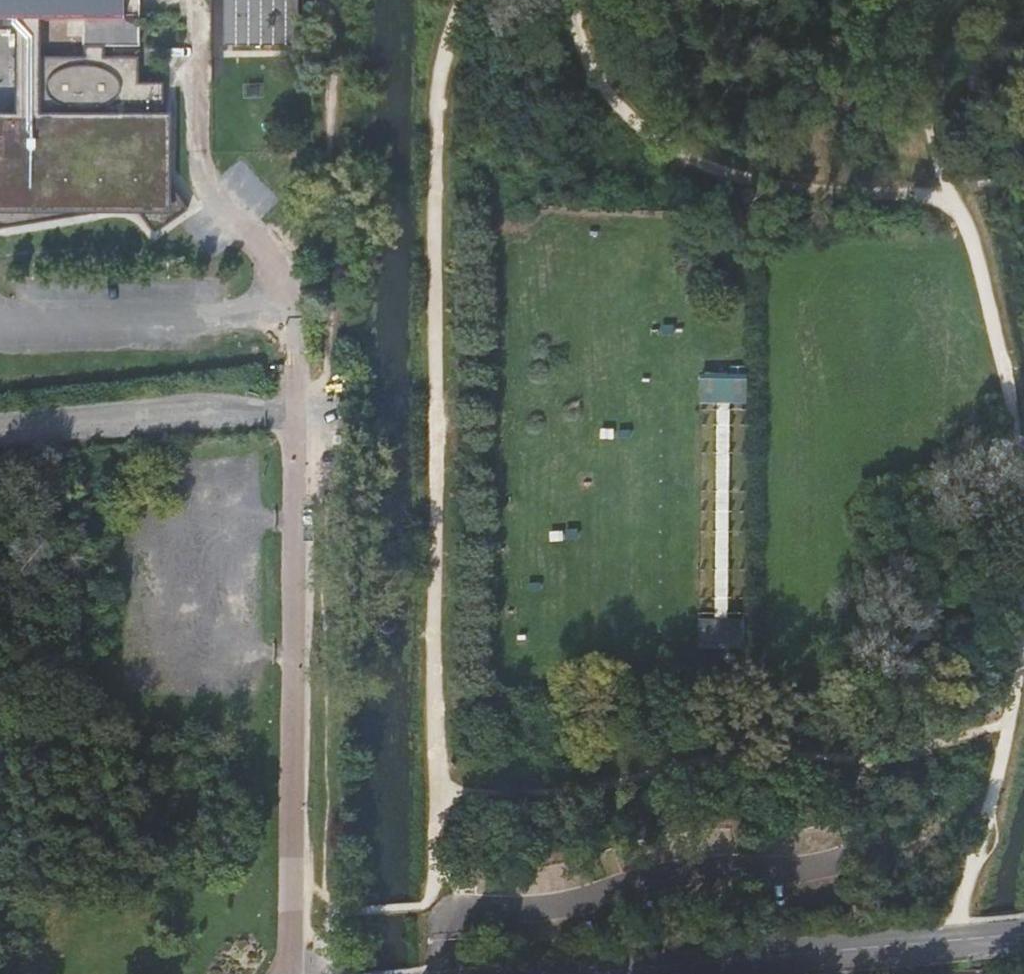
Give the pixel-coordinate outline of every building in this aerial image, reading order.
[(24,8),(67,8),(67,49),(24,50),(0,50),(0,216),(81,207),(79,199),(118,199),(137,228),(173,205),(149,170),(148,79),(123,79),(122,53),(88,54),(88,46),(122,46),(124,0),(0,0),(0,19),(24,8)] [(297,0),(223,0),(223,45),(297,45),(297,0)] [(0,19),(0,50),(24,50),(24,8),(0,19)] [(748,402),(749,370),(702,369),(701,402),(748,402)] [(700,647),(746,647),(746,616),(699,616),(700,647)]
